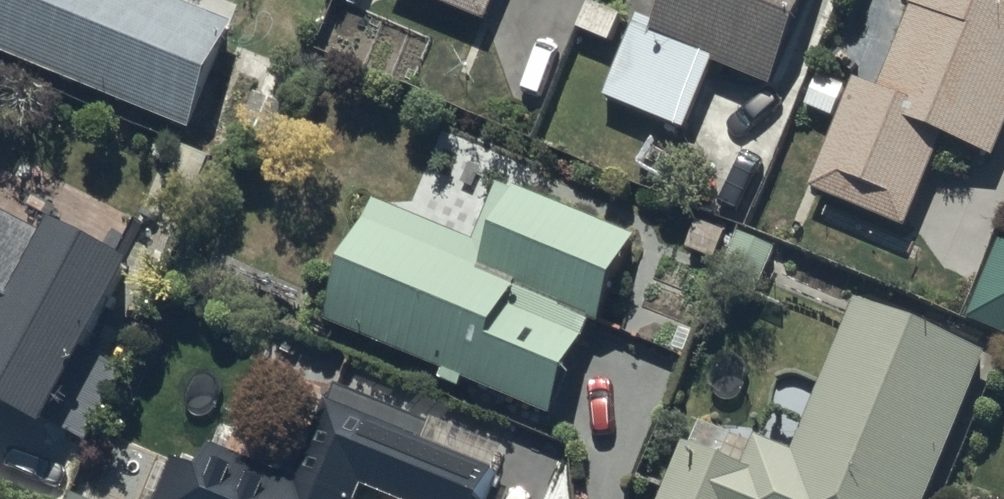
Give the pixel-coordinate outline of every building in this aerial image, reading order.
[(192,126),(234,21),(182,0),(0,0),(0,49),(192,126)] [(488,18),(495,0),(443,0),(488,18)] [(773,84),(808,0),(665,0),(656,22),(639,15),(606,96),(687,129),(714,60),(773,84)] [(813,187),(907,225),(944,135),(995,156),(1003,134),(1003,0),(910,0),(909,2),(916,4),(881,89),(857,79),(813,187)] [(590,1),(580,27),(611,40),(622,14),(590,1)] [(807,106),(833,116),(846,83),(820,73),(807,106)] [(327,319),(553,413),(592,319),(601,322),(636,239),(500,183),(476,241),(376,200),(327,319)] [(47,425),(133,258),(54,219),(47,233),(0,209),(0,401),(47,425)] [(777,248),(740,234),(725,273),(762,287),(777,248)] [(969,318),(1003,332),(1003,242),(1001,240),(969,318)] [(987,352),(858,299),(795,452),(758,437),(746,467),(686,442),(662,498),(927,498),(987,352)] [(365,483),(403,498),(484,498),(496,469),(424,439),(431,423),(339,384),(299,481),(215,446),(205,469),(179,458),(162,498),(359,498),(365,483)]
